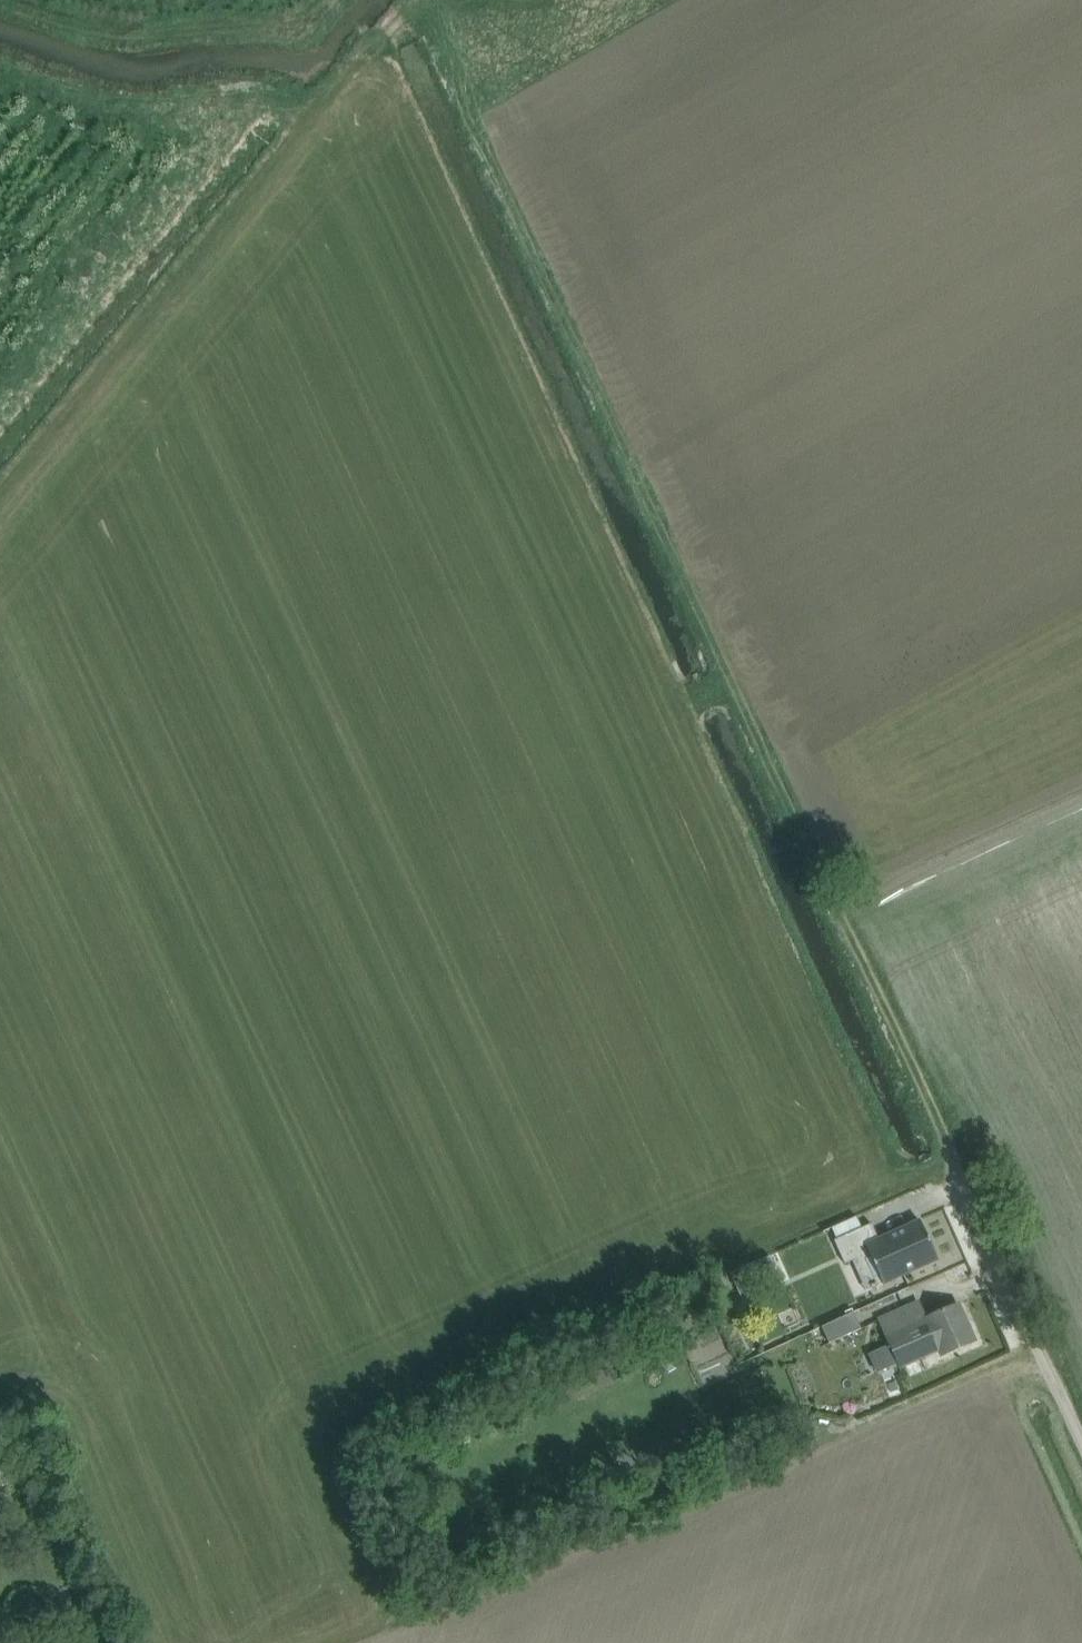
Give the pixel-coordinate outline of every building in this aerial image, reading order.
[(865,1226),(863,1227),(857,1216),(832,1227),(837,1238),(835,1239),(846,1262),(854,1258),(870,1251),(884,1283),(938,1258),(921,1220),(879,1239),(872,1242),(865,1226)] [(760,1279),(752,1263),(731,1273),(743,1299),(755,1294),(750,1283),(760,1279)] [(729,1294),(721,1278),(711,1282),(718,1299),(729,1294)] [(926,1319),(940,1349),(943,1355),(976,1341),(959,1304),(926,1319)] [(877,1373),(900,1363),(901,1366),(940,1349),(926,1319),(913,1325),(906,1308),(880,1320),(891,1344),(869,1353),(877,1373)] [(854,1311),(822,1326),(829,1342),(862,1328),(854,1311)]
